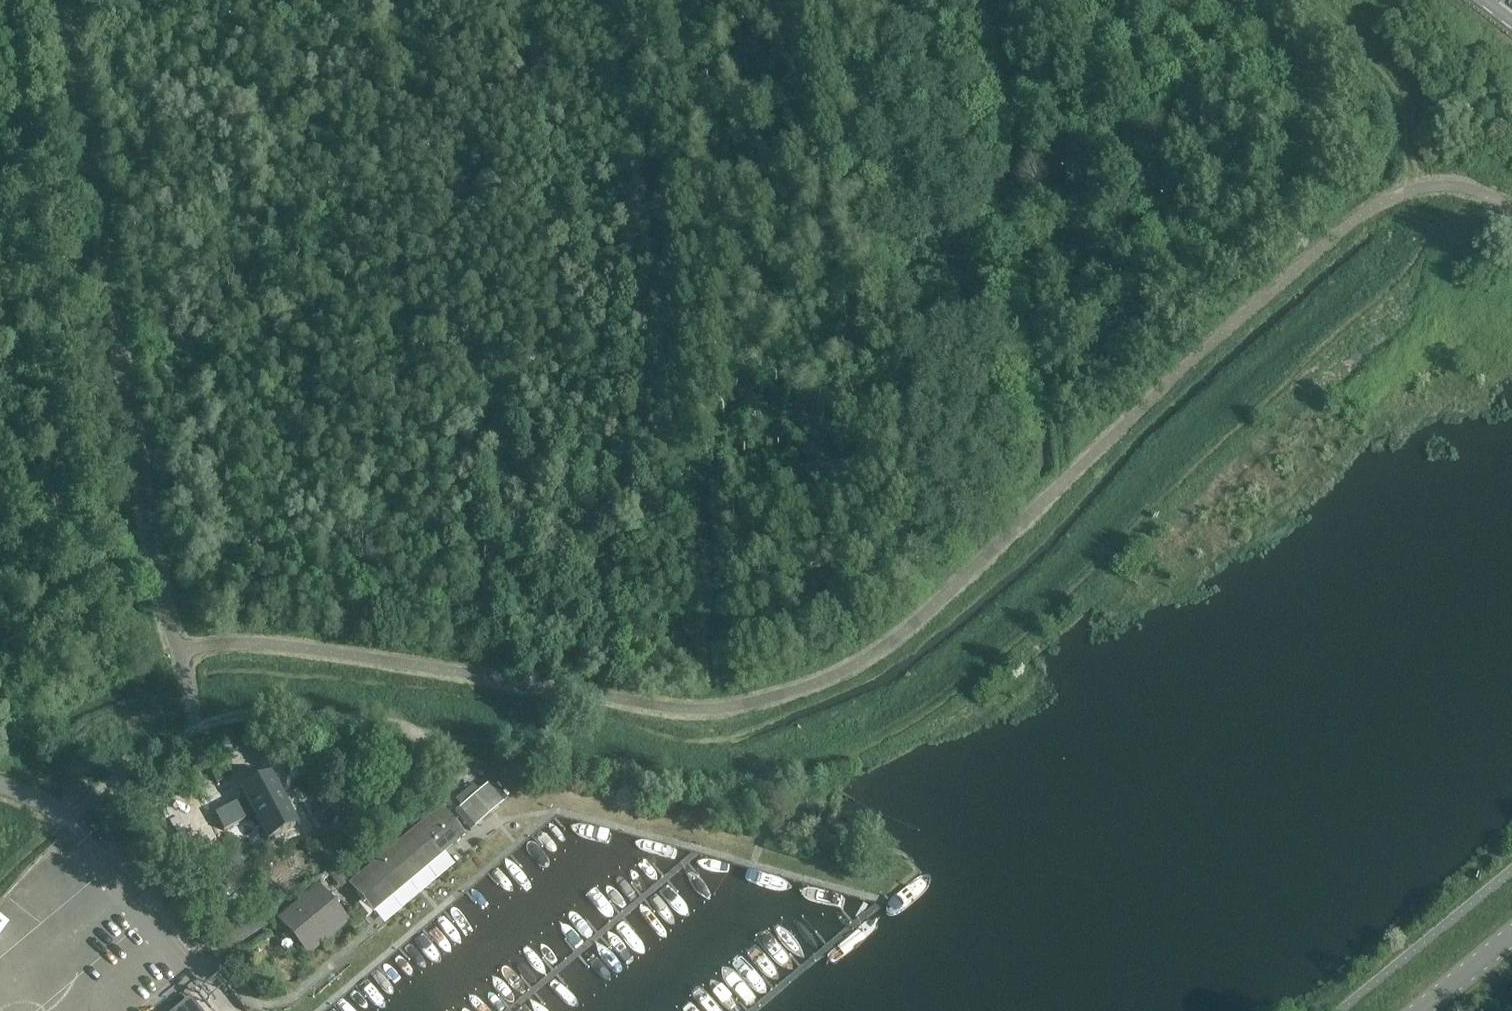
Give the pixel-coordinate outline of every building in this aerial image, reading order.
[(243,799),(214,814),(224,831),(252,816),(266,842),(296,826),(297,827),(298,826),(288,807),(271,774),(269,775),(270,777),(242,791),(241,790),(239,791),(243,799)] [(471,832),(508,800),(492,781),(454,812),(471,832)] [(351,882),(349,884),(372,912),(464,835),(440,807),(436,811),(426,800),(408,816),(417,827),(351,882)] [(335,849),(327,840),(309,855),(317,864),(335,849)] [(336,864),(326,872),(342,890),(349,884),(351,882),(336,865),(336,864)] [(317,890),(283,920),(300,940),(308,950),(343,920),(319,892),(317,890)] [(191,995),(171,1010),(204,1010),(191,995)]
